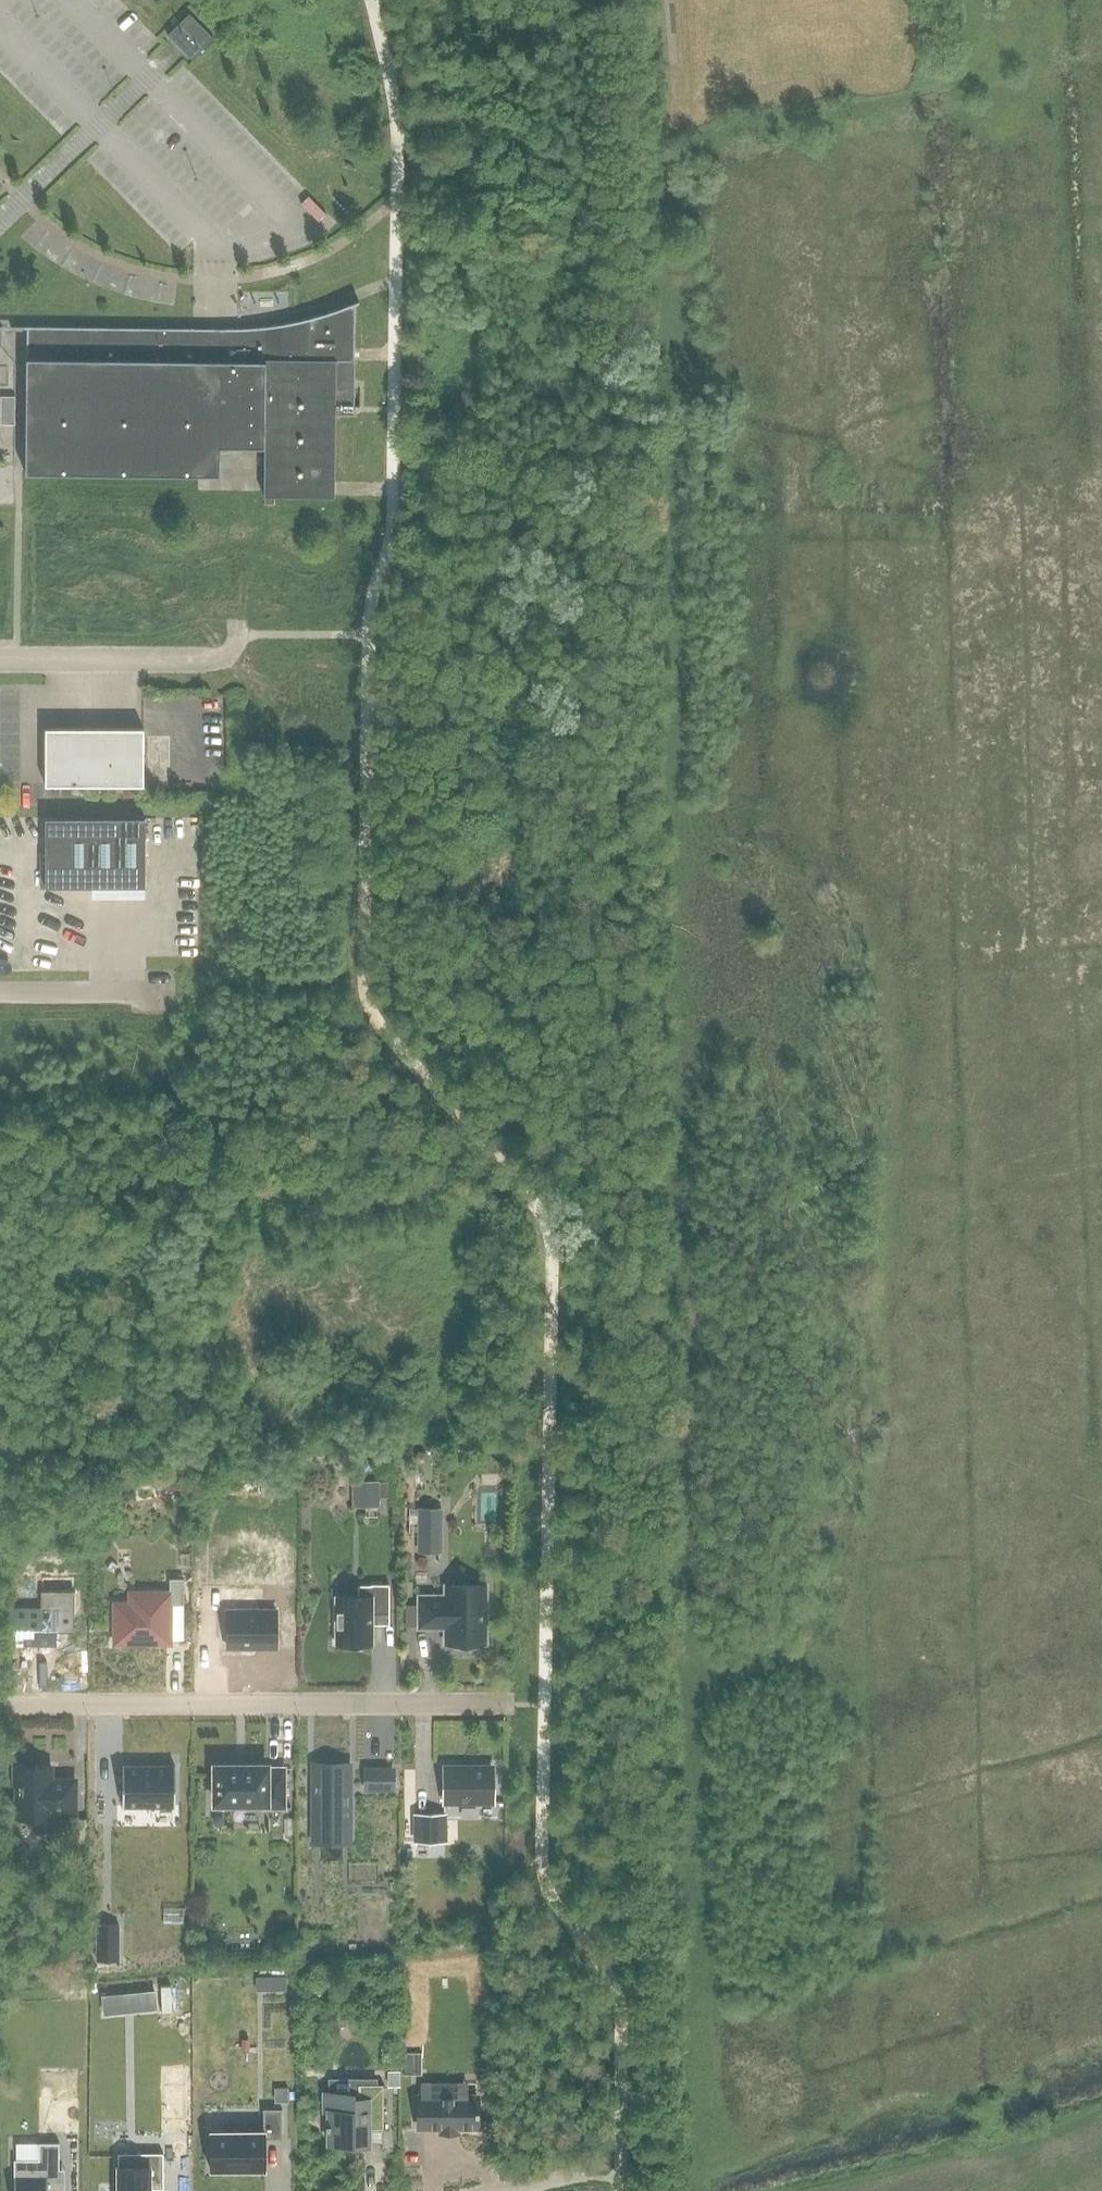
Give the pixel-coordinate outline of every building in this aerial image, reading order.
[(189,13),(168,34),(192,59),(214,37),(189,13)] [(26,458),(25,474),(220,476),(220,447),(264,448),(264,497),(335,498),(335,483),(335,419),(335,415),(354,414),(354,408),(354,389),(355,381),(355,361),(355,358),(355,353),(355,349),(355,304),(359,303),(359,301),(338,309),(330,312),(318,316),(301,320),(297,321),(275,325),(271,326),(254,328),(241,329),(232,329),(210,329),(27,327),(26,458)] [(12,411),(26,410),(26,384),(13,384),(12,411)] [(46,786),(64,786),(144,786),(144,729),(46,729),(46,786)] [(46,819),(45,888),(145,888),(145,819),(46,819)] [(352,1481),(352,1498),(379,1498),(379,1481),(352,1481)] [(442,1553),(442,1508),(420,1508),(420,1553),(442,1553)] [(114,1603),(114,1644),(171,1644),(171,1605),(184,1605),(184,1579),(170,1579),(170,1592),(143,1592),(143,1603),(114,1603)] [(336,1596),(336,1644),(373,1644),(373,1624),(373,1613),(389,1613),(389,1584),(371,1584),(371,1585),(358,1585),(358,1596),(336,1596)] [(485,1644),(485,1585),(448,1585),(448,1596),(419,1596),(419,1628),(447,1628),(447,1645),(457,1644),(459,1648),(473,1648),(475,1644),(485,1644)] [(9,1610),(9,1645),(57,1645),(57,1611),(75,1611),(76,1591),(41,1591),(41,1610),(9,1610)] [(228,1611),(228,1648),(277,1648),(278,1611),(228,1611)] [(264,1757),(212,1757),(212,1795),(262,1795),(262,1799),(281,1799),(282,1760),(264,1760),(264,1757)] [(314,1765),(314,1826),(349,1826),(349,1765),(314,1765)] [(51,1780),(51,1766),(14,1766),(14,1785),(17,1785),(17,1818),(51,1818),(51,1811),(75,1811),(75,1780),(51,1780)] [(123,1766),(123,1805),(176,1805),(176,1766),(123,1766)] [(488,1801),(492,1801),(492,1771),(458,1771),(458,1766),(443,1766),(443,1801),(448,1801),(448,1803),(461,1803),(461,1801),(474,1801),(474,1803),(488,1803),(488,1801)] [(366,1770),(366,1788),(393,1788),(393,1770),(366,1770)] [(430,1842),(445,1842),(445,1816),(430,1816),(430,1842)] [(97,1925),(97,1959),(120,1959),(119,1925),(97,1925)] [(275,1977),(275,1991),(287,1991),(287,1977),(275,1977)] [(157,2009),(156,1991),(141,1992),(143,2011),(157,2009)] [(104,2014),(119,2013),(117,1995),(103,1996),(104,2014)] [(404,2052),(404,2075),(422,2075),(422,2052),(404,2052)] [(389,2071),(388,2087),(399,2087),(400,2072),(389,2071)] [(419,2096),(419,2127),(440,2127),(443,2127),(442,2125),(457,2125),(457,2127),(459,2127),(478,2127),(478,2114),(479,2114),(479,2110),(478,2110),(478,2096),(468,2095),(443,2095),(443,2083),(422,2083),(422,2096),(419,2096)] [(324,2093),(324,2112),(329,2112),(329,2125),(326,2125),(326,2130),(329,2130),(329,2144),(352,2144),(352,2146),(369,2146),(369,2131),(383,2131),(384,2131),(384,2084),(358,2084),(358,2100),(353,2100),(353,2093),(324,2093)] [(288,2088),(275,2089),(276,2102),(289,2102),(288,2088)] [(212,2135),(212,2173),(267,2173),(267,2143),(284,2143),(284,2112),(264,2112),(265,2134),(212,2135)] [(14,2190),(48,2190),(48,2182),(61,2181),(60,2143),(39,2144),(40,2160),(14,2160),(14,2190)] [(118,2190),(150,2190),(150,2182),(163,2182),(163,2153),(150,2153),(118,2153),(118,2190)]
